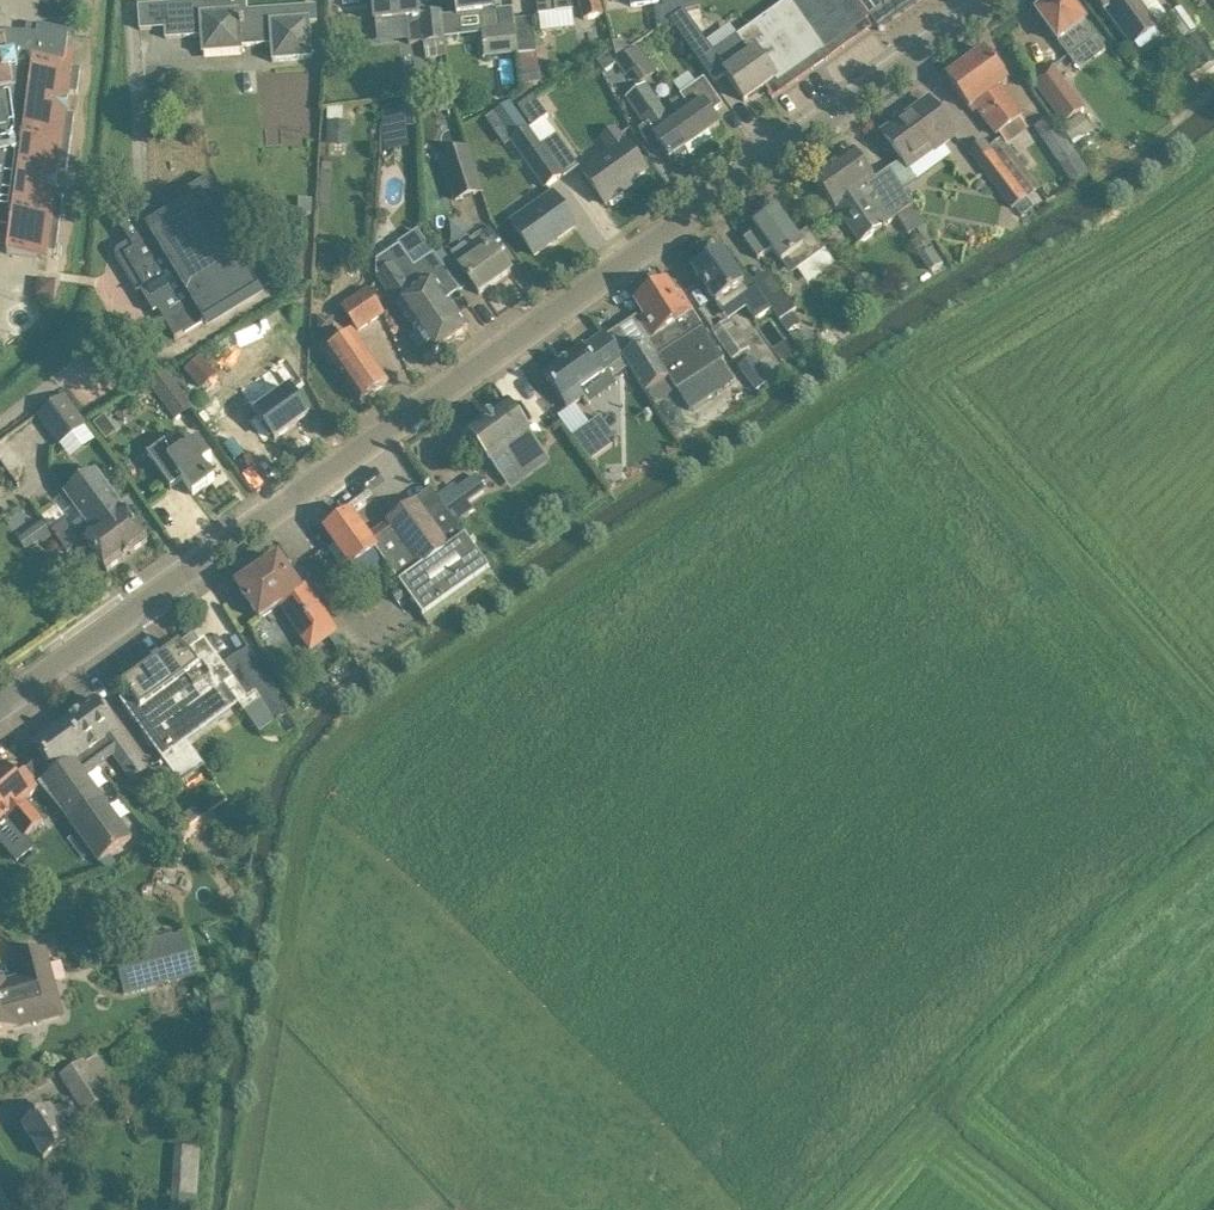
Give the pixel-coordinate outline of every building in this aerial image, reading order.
[(201,37),(203,56),(243,53),(242,48),(271,46),(273,63),(313,60),(310,24),(317,24),(316,7),(247,12),(246,0),(242,0),(167,5),(170,40),(201,37)] [(374,12),(375,23),(406,20),(408,44),(424,42),(426,60),(446,58),(444,40),(444,38),(442,19),(441,15),(419,17),(417,0),(373,0),(374,12)] [(515,28),(500,30),(496,0),(454,0),(456,18),(482,15),(483,32),(481,32),(484,59),(518,55),(515,28)] [(570,0),(536,0),(538,16),(571,12),(570,0)] [(584,20),(602,16),(598,0),(579,0),(584,20)] [(657,31),(671,22),(683,12),(679,0),(663,0),(664,7),(653,8),(657,31)] [(744,32),(777,79),(775,81),(778,87),(774,90),(775,91),(780,87),(778,84),(866,22),(870,19),(856,0),(789,0),(744,32)] [(870,19),(879,32),(923,0),(856,0),(870,19)] [(1036,14),(1059,44),(1059,43),(1070,57),(1084,46),(1095,60),(1106,52),(1095,38),(1085,25),(1086,24),(1068,0),(1055,0),(1036,14)] [(1104,11),(1106,10),(1133,46),(1170,19),(1156,0),(1096,0),(1104,11)] [(152,30),(150,6),(138,7),(140,31),(152,30)] [(456,18),(442,19),(444,38),(444,40),(459,39),(459,37),(456,18)] [(514,20),(515,28),(518,55),(537,53),(533,18),(514,20)] [(70,93),(75,94),(78,71),(73,70),(75,53),(67,52),(69,34),(54,30),(42,28),(37,27),(36,36),(18,34),(1,35),(3,43),(0,43),(0,226),(10,228),(7,254),(47,259),(48,253),(54,254),(62,195),(56,194),(59,172),(65,172),(72,117),(67,116),(70,93)] [(744,103),(775,81),(777,79),(744,32),(713,54),(714,55),(700,65),(714,85),(726,76),(744,103)] [(1201,70),(1213,61),(1213,59),(1196,33),(1182,43),(1201,70)] [(606,63),(620,93),(654,78),(639,47),(606,63)] [(998,88),(1007,82),(985,52),(947,80),(969,111),(970,110),(974,115),(978,112),(997,137),(1021,119),(998,88)] [(1032,82),(1064,125),(1085,109),(1053,66),(1032,82)] [(682,97),(671,104),(677,124),(676,125),(680,130),(676,133),(687,149),(720,126),(712,114),(723,107),(709,87),(705,81),(682,97)] [(646,88),(628,101),(646,126),(638,131),(647,144),(655,155),(662,151),(669,161),(674,158),(676,162),(686,155),(683,152),(687,149),(676,133),(680,130),(676,125),(677,124),(673,118),(669,121),(646,88)] [(518,107),(532,127),(547,117),(533,97),(518,107)] [(385,149),(408,148),(406,103),(383,104),(385,149)] [(889,169),(903,189),(950,156),(943,146),(954,137),(929,103),(884,135),(901,160),(889,169)] [(1072,146),(1090,133),(1077,115),(1059,129),(1072,146)] [(1035,128),(1072,184),(1087,175),(1050,118),(1035,128)] [(539,144),(528,130),(510,143),(545,191),(563,178),(539,144)] [(621,190),(646,173),(616,130),(603,140),(612,153),(583,174),(606,206),(624,194),(621,190)] [(578,167),(554,133),(539,144),(563,178),(578,167)] [(988,149),(1027,199),(1040,189),(1001,139),(988,149)] [(969,152),(1013,210),(1027,199),(988,149),(982,142),(969,152)] [(481,193),(468,152),(442,160),(455,201),(481,193)] [(836,209),(861,243),(886,225),(861,190),(873,180),(853,152),(814,181),(835,210),(836,209)] [(129,243),(117,251),(115,256),(139,295),(145,291),(175,341),(205,323),(206,325),(258,294),(231,250),(247,240),(210,178),(152,213),(149,209),(120,227),(129,243)] [(535,257),(576,228),(553,196),(527,214),(529,217),(514,228),(535,257)] [(896,218),(909,235),(916,230),(927,245),(934,240),(913,205),(896,218)] [(773,252),(781,262),(787,258),(798,272),(825,252),(808,229),(796,238),(776,211),(755,227),(758,231),(744,241),(758,262),(773,252)] [(451,256),(479,296),(511,274),(492,248),(490,249),(481,235),(451,256)] [(448,300),(459,292),(434,255),(414,269),(399,248),(378,262),(378,277),(417,335),(411,339),(424,359),(430,355),(431,356),(468,330),(448,300)] [(774,310),(769,303),(767,303),(757,289),(750,293),(720,252),(693,271),(722,313),(740,301),(756,323),(774,310)] [(36,298),(53,299),(55,282),(38,280),(36,298)] [(641,313),(609,336),(629,367),(653,404),(671,391),(665,383),(670,379),(677,390),(689,409),(718,391),(706,372),(721,362),(723,360),(693,314),(681,296),(677,298),(667,283),(635,303),(641,313)] [(383,315),(367,292),(341,310),(357,333),(383,315)] [(783,292),(769,303),(774,310),(781,321),(792,313),(796,310),(783,292)] [(781,321),(780,321),(789,334),(800,325),(792,313),(781,321)] [(713,332),(732,360),(749,349),(729,321),(713,332)] [(605,333),(544,377),(568,410),(585,397),(580,390),(607,371),(613,379),(626,370),(629,367),(609,336),(608,337),(605,333)] [(353,335),(327,352),(361,403),(388,385),(365,351),(364,352),(353,335)] [(258,347),(234,364),(242,375),(253,392),(264,408),(256,414),(261,421),(275,440),(308,417),(295,398),(289,390),(289,391),(277,375),(278,374),(267,357),(266,358),(258,347)] [(193,410),(166,373),(150,385),(178,421),(193,410)] [(88,426),(65,395),(36,416),(59,447),(88,426)] [(507,403),(468,432),(499,476),(539,448),(507,403)] [(600,419),(572,438),(590,463),(617,444),(600,419)] [(0,444),(0,461),(4,471),(21,465),(12,440),(0,444)] [(178,454),(168,440),(146,456),(171,490),(182,482),(194,498),(215,482),(204,466),(212,461),(199,442),(190,448),(189,446),(178,454)] [(107,573),(148,543),(124,511),(122,512),(95,474),(66,496),(84,521),(75,528),(107,573)] [(476,477),(441,500),(449,512),(484,488),(476,477)] [(423,617),(489,571),(433,493),(369,538),(351,514),(325,532),(351,568),(376,551),(423,617)] [(28,533),(19,540),(27,551),(36,544),(28,533)] [(278,560),(238,588),(260,620),(281,606),(312,652),(339,634),(308,589),(301,594),(278,560)] [(187,743),(257,692),(275,724),(287,716),(268,683),(247,649),(223,666),(205,641),(182,657),(211,697),(166,729),(180,748),(187,743)] [(169,654),(124,687),(130,694),(120,702),(163,760),(180,748),(166,729),(211,697),(182,657),(175,662),(169,654)] [(113,756),(132,782),(146,772),(96,701),(66,723),(98,766),(113,756)] [(55,775),(60,771),(69,784),(66,787),(85,814),(105,804),(85,776),(98,766),(66,723),(34,746),(55,775)] [(204,766),(187,743),(180,748),(163,760),(179,783),(204,766)] [(0,770),(0,851),(14,867),(32,851),(23,841),(44,823),(25,801),(40,788),(39,787),(25,771),(16,779),(5,766),(0,770)] [(55,775),(39,787),(40,788),(68,822),(99,864),(132,841),(105,804),(85,814),(66,787),(69,784),(60,771),(55,775)] [(114,950),(127,996),(201,975),(188,929),(114,950)] [(21,979),(3,984),(3,982),(0,983),(0,1034),(16,1030),(14,1023),(31,1018),(33,1023),(61,1016),(44,951),(15,958),(21,979)] [(224,989),(221,978),(210,981),(214,993),(224,989)] [(59,1077),(84,1115),(109,1099),(102,1088),(113,1081),(97,1056),(85,1063),(84,1061),(59,1077)] [(23,1128),(44,1160),(72,1142),(62,1128),(78,1117),(69,1102),(53,1113),(51,1110),(23,1128)] [(200,1150),(175,1148),(170,1209),(196,1209),(200,1150)]
